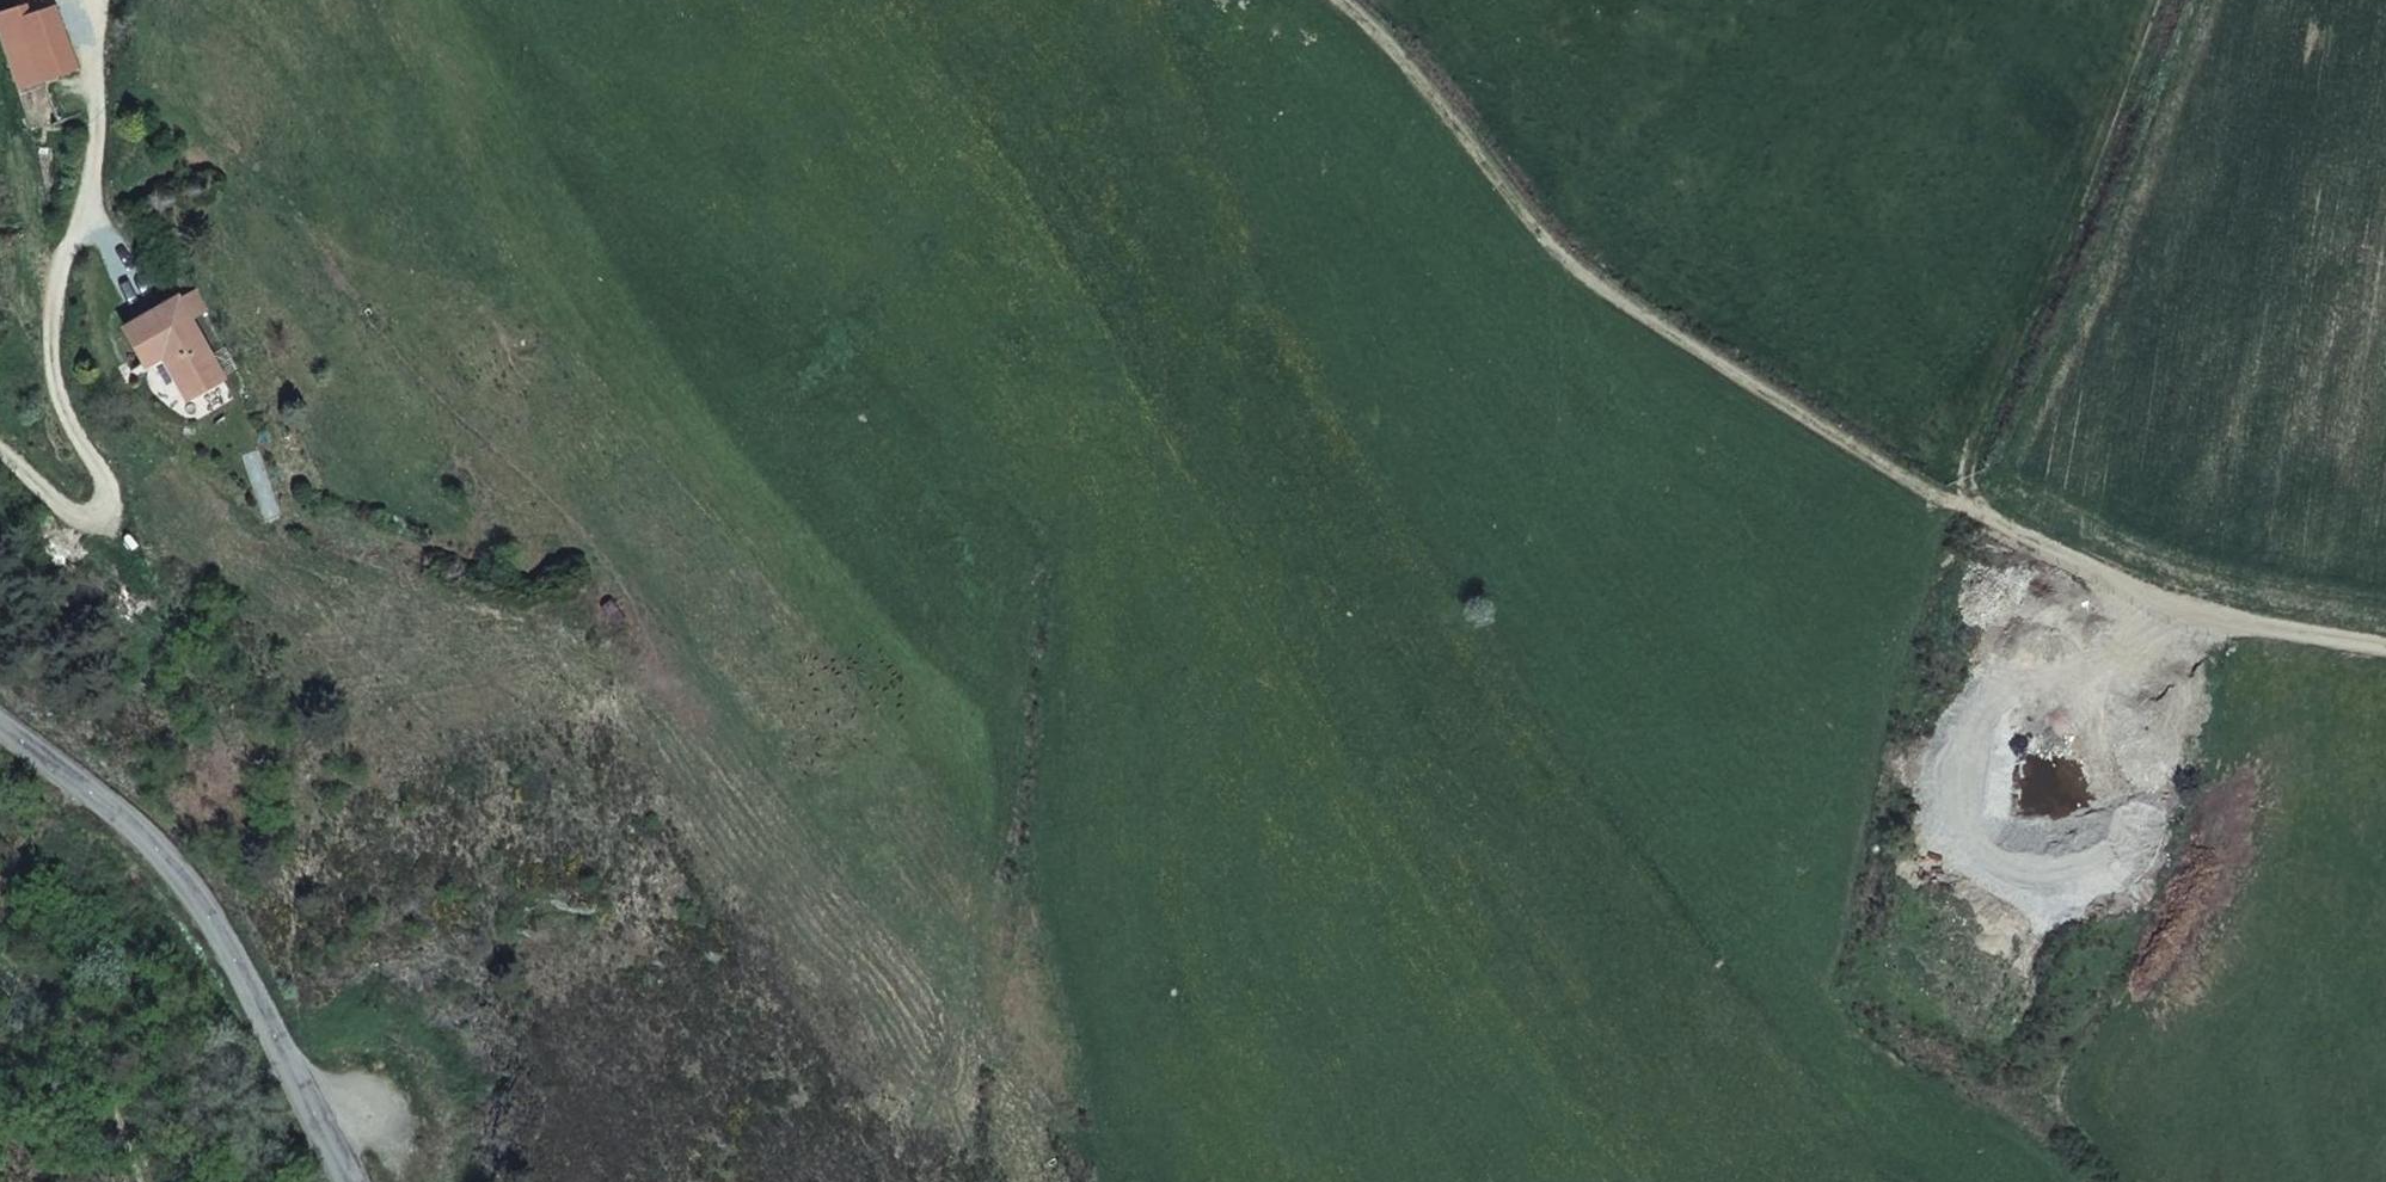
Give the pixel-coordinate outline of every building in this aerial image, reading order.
[(64,85),(102,70),(72,1),(39,13),(64,85)] [(41,93),(64,85),(39,13),(35,2),(7,13),(41,93)] [(237,373),(195,292),(140,323),(161,359),(181,348),(205,393),(237,373)]
